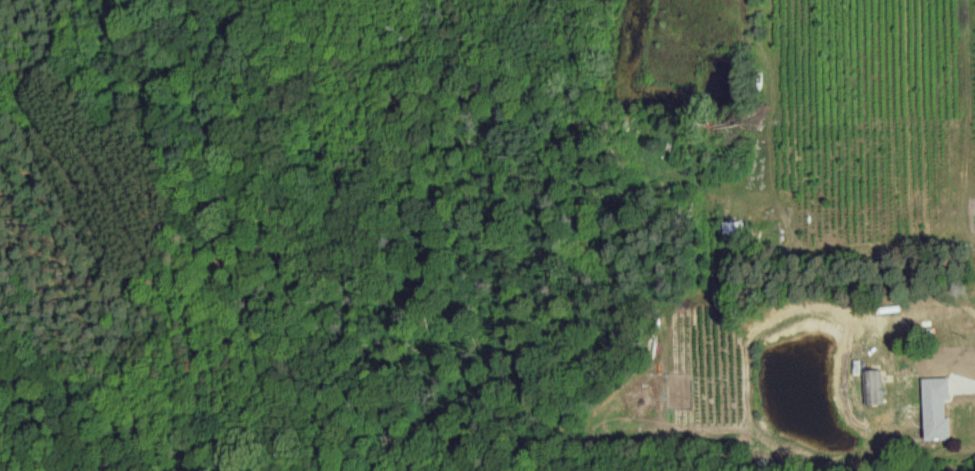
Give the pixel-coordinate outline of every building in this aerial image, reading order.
[(880,369),(863,370),(864,404),(881,403),(880,369)] [(924,440),(951,439),(950,417),(945,417),(944,398),(950,398),(949,377),(922,378),(924,440)]
